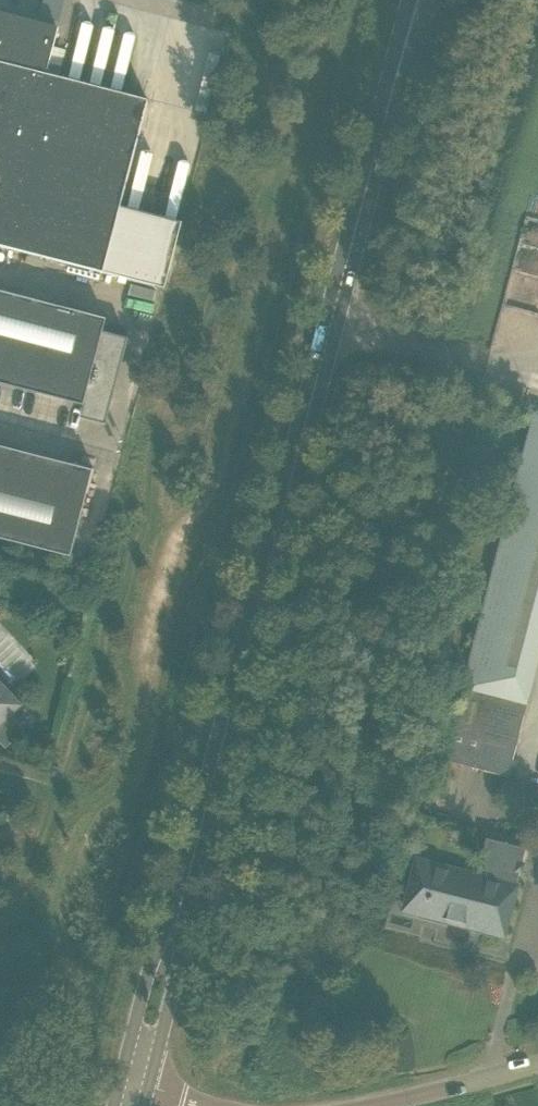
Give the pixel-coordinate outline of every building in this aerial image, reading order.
[(65,0),(46,0),(42,20),(60,23),(65,0)] [(165,290),(182,224),(120,208),(148,101),(59,78),(61,72),(47,68),(57,29),(0,14),(0,247),(165,290)] [(103,333),(106,320),(0,292),(0,384),(83,406),(103,333)] [(128,339),(103,333),(83,406),(80,419),(105,425),(128,339)] [(537,660),(537,414),(534,413),(444,761),(508,777),(537,660)] [(0,446),(0,539),(70,557),(94,469),(0,446)] [(6,748),(25,730),(10,715),(20,706),(0,685),(0,742),(6,748)] [(503,935),(506,922),(525,849),(485,839),(477,873),(419,857),(414,874),(405,910),(476,928),(503,935)]
